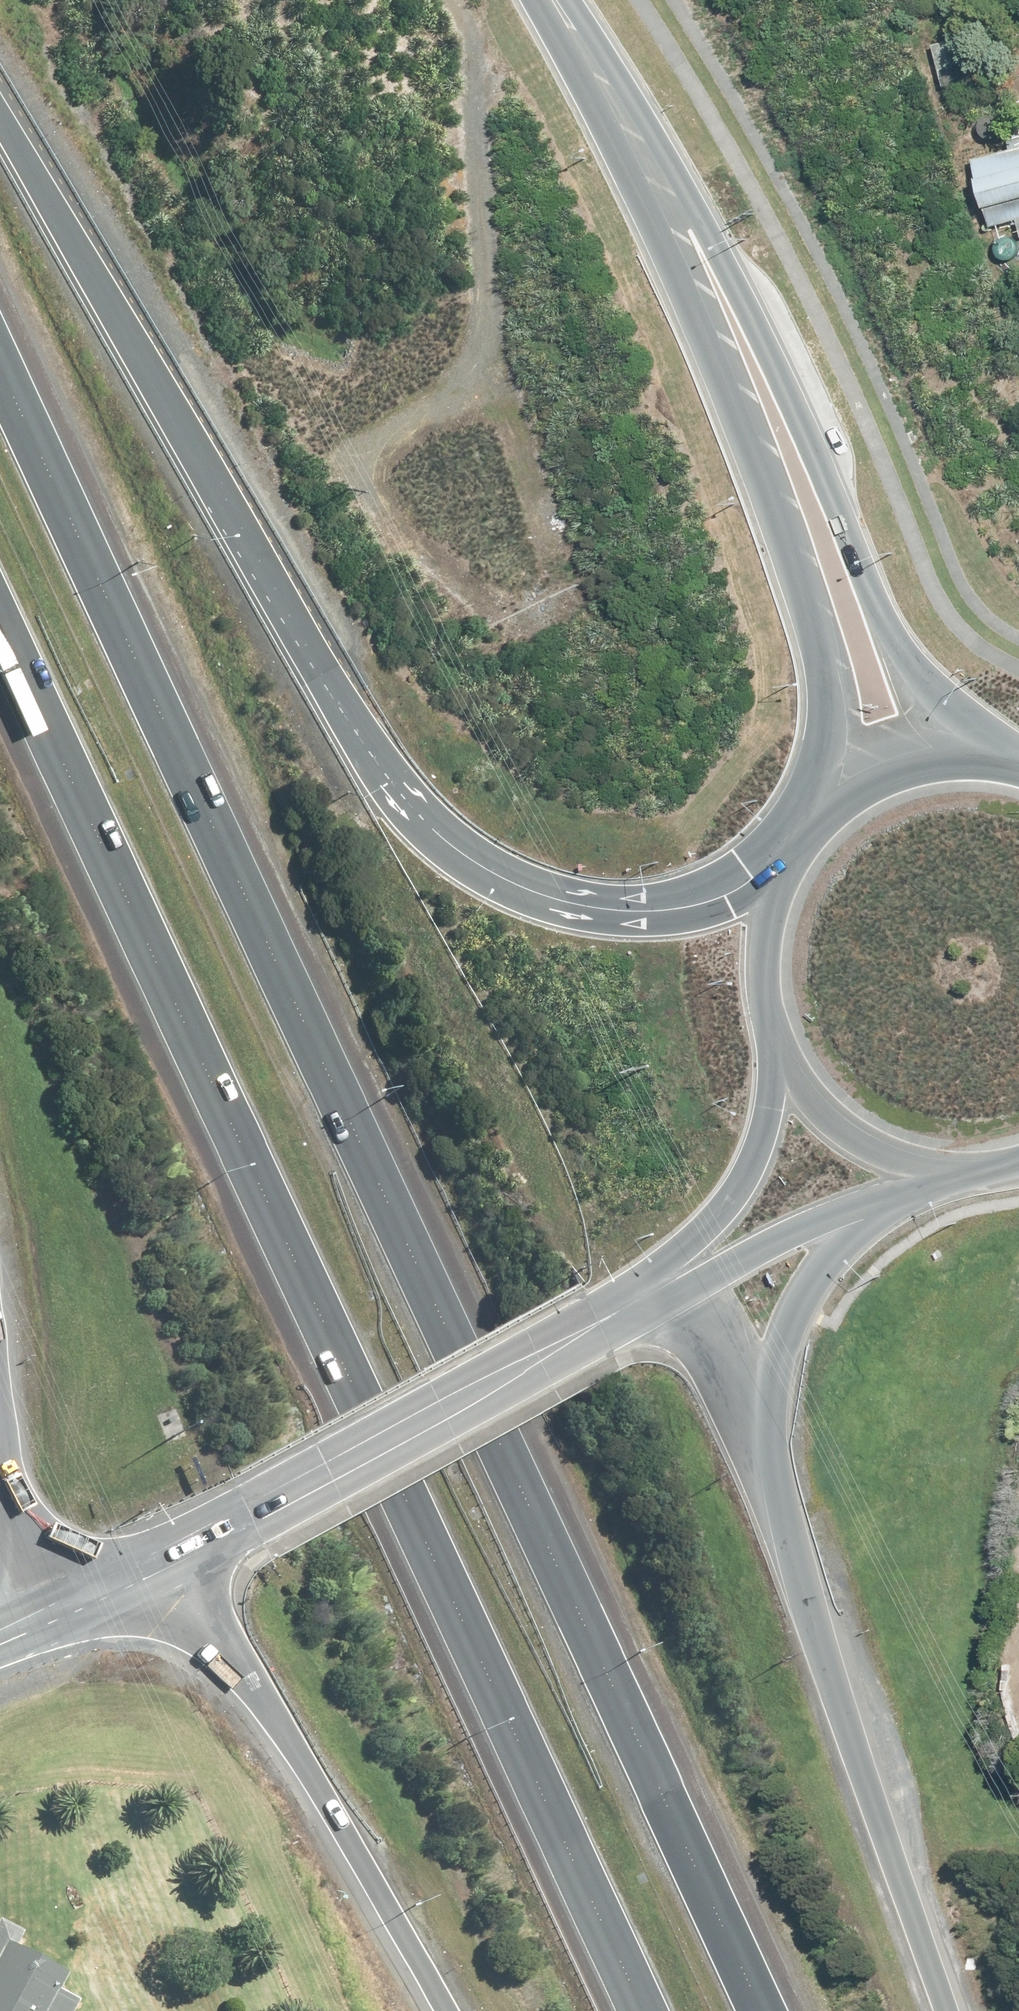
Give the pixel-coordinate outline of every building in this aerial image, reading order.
[(975,162),(991,228),(1015,222),(1018,238),(1018,151),(975,162)] [(72,2002),(51,1991),(60,1974),(12,1948),(19,1934),(0,1924),(0,2010),(67,2010),(72,2002)]
